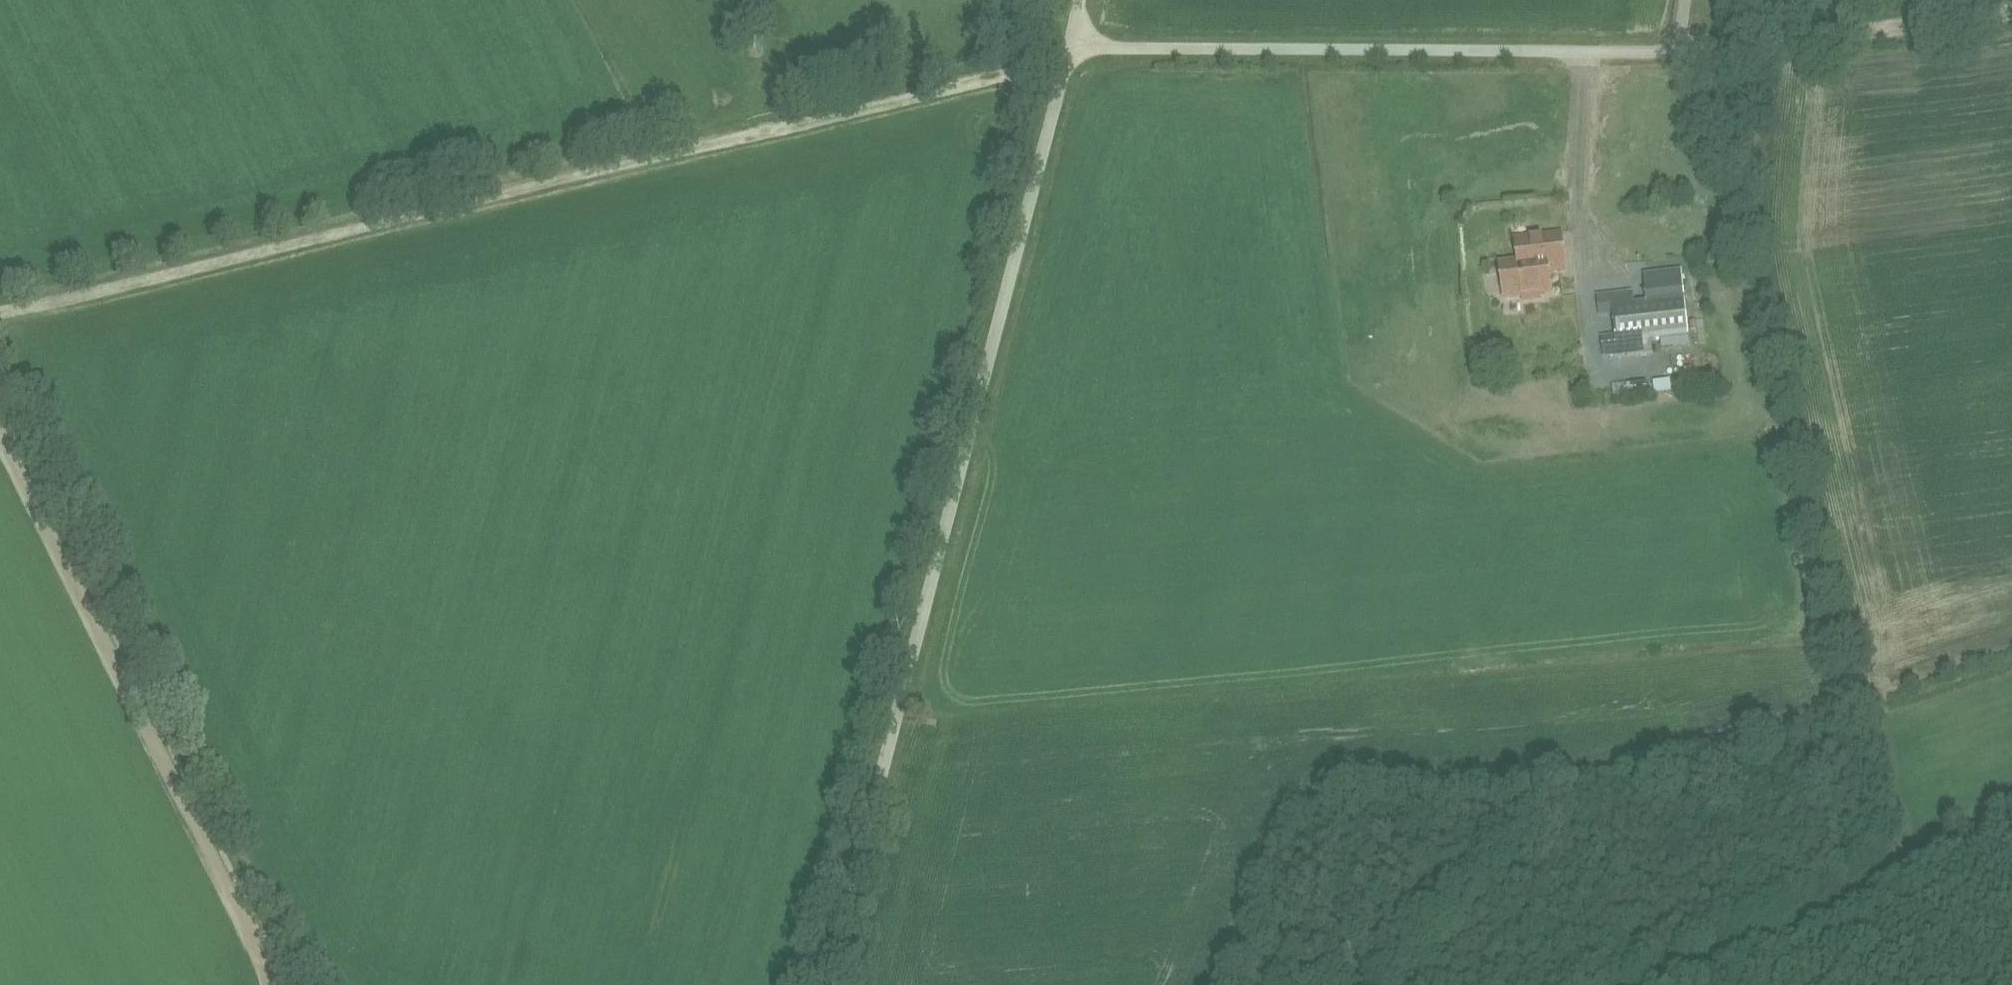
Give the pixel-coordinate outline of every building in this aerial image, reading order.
[(1549,293),(1547,272),(1564,270),(1560,237),(1516,242),(1519,264),(1500,266),(1504,298),(1522,296),(1523,301),(1541,299),(1540,294),(1549,293)] [(1611,295),(1611,297),(1597,298),(1599,312),(1613,311),(1616,341),(1602,342),(1604,356),(1618,355),(1618,357),(1651,353),(1650,341),(1688,337),(1681,271),(1644,275),(1647,304),(1633,306),(1632,293),(1611,295)] [(1658,382),(1659,395),(1676,393),(1675,381),(1658,382)]
